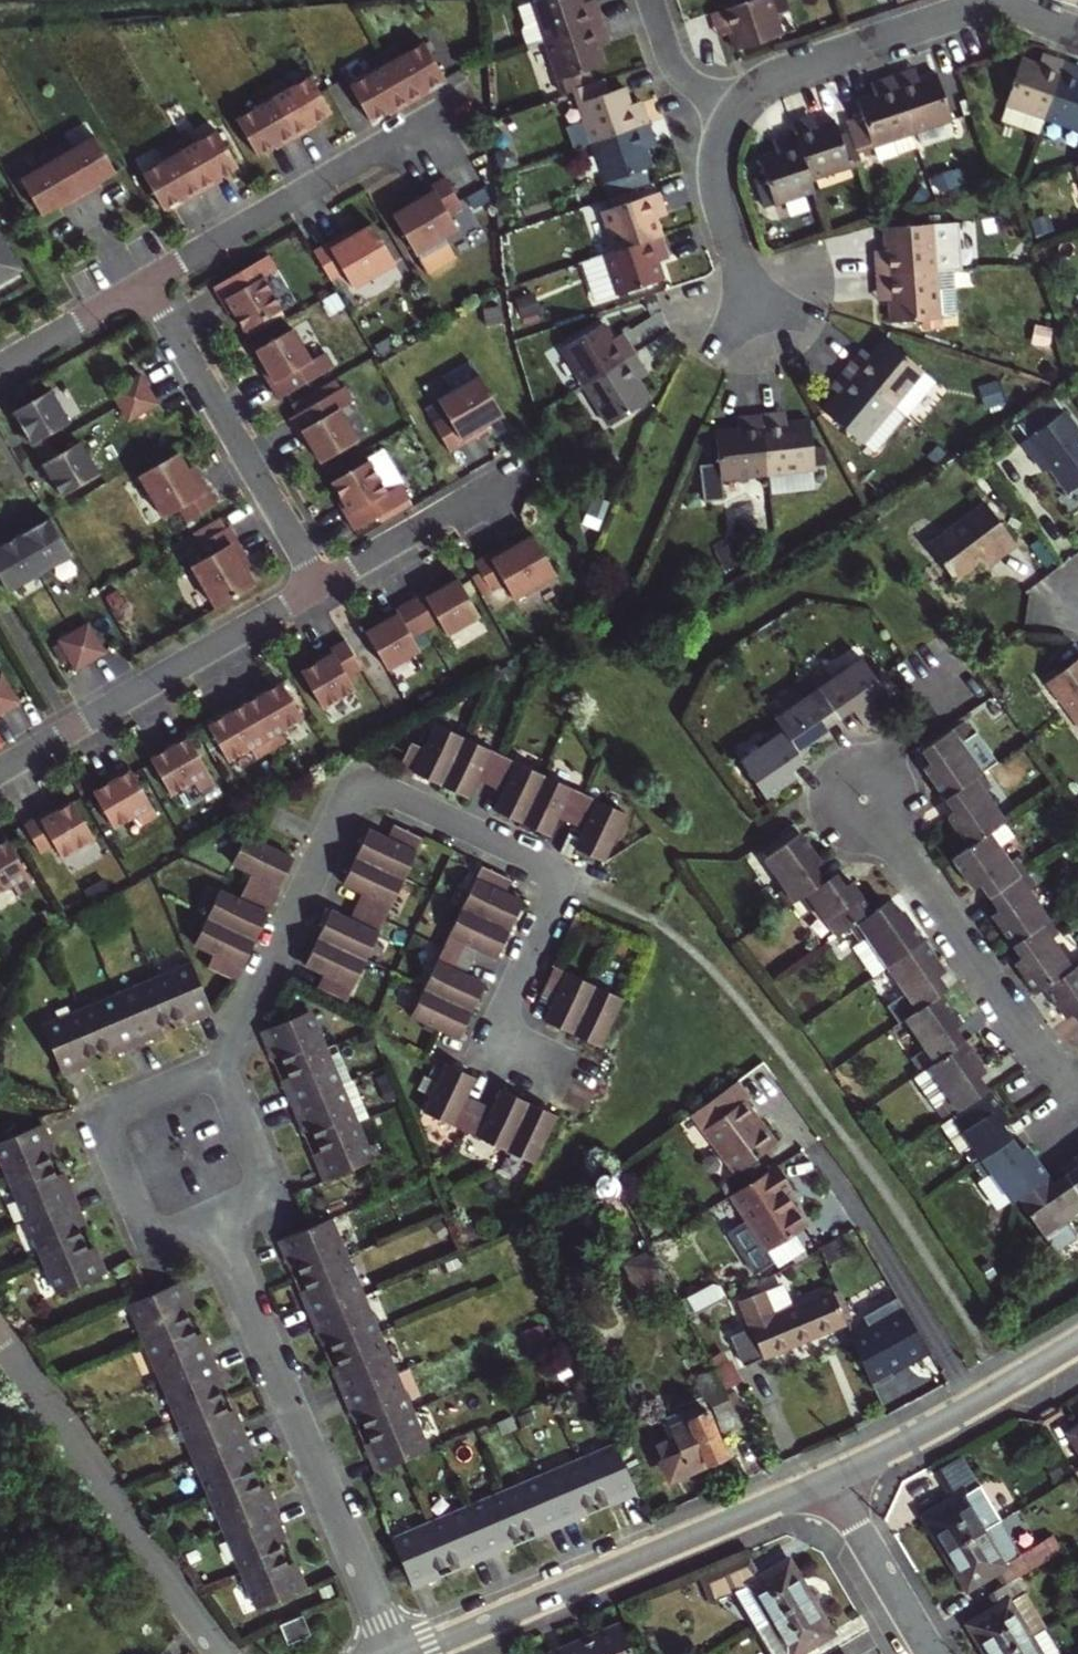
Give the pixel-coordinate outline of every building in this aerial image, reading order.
[(601,20),(597,7),(585,11),(582,3),(581,0),(537,0),(529,3),(529,4),(542,40),(601,20)] [(582,3),(585,11),(597,7),(594,0),(591,0),(582,3)] [(730,33),(736,52),(781,37),(774,13),(790,8),(787,0),(749,0),(710,13),(714,28),(727,24),(730,33)] [(529,4),(517,8),(530,45),(542,40),(529,4)] [(604,65),(598,48),(595,40),(606,36),(601,20),(542,40),(562,96),(573,92),(593,86),(588,71),(604,65)] [(727,24),(714,28),(717,37),(730,33),(727,24)] [(392,110),(395,114),(409,106),(423,98),(421,93),(444,80),(418,35),(395,48),(389,37),(374,46),(360,54),(366,65),(343,78),(369,123),(392,110)] [(609,44),(606,36),(595,40),(598,48),(609,44)] [(1046,66),(1050,55),(1041,52),(1037,63),(1046,66)] [(1046,66),(1037,63),(1021,58),(999,121),(1037,134),(1043,118),(1063,59),(1050,55),(1046,66)] [(1043,118),(1077,130),(1077,78),(1073,76),(1077,64),(1063,59),(1043,118)] [(278,143),(281,148),(295,140),(309,132),(307,127),(330,114),(304,68),(281,82),(275,71),(260,80),(246,88),(252,98),(229,111),(255,157),(278,143)] [(910,83),(918,81),(914,69),(906,72),(910,83)] [(892,77),(912,135),(952,121),(936,75),(918,81),(910,83),(906,72),(892,77)] [(916,149),(912,135),(892,77),(877,82),(881,93),(873,95),(856,101),(860,111),(845,116),(851,134),(857,153),(893,141),(898,155),(916,149)] [(613,91),(609,80),(593,86),(573,92),(590,142),(649,122),(643,107),(631,112),(629,104),(623,87),(613,91)] [(873,95),(881,93),(877,82),(869,85),(873,95)] [(631,112),(643,107),(641,100),(629,104),(631,112)] [(809,130),(816,127),(812,116),(805,118),(809,130)] [(810,181),(861,164),(857,153),(851,134),(841,137),(836,122),(816,127),(809,130),(805,118),(791,122),(795,135),(810,181)] [(184,197),(187,202),(201,193),(215,185),(213,181),(236,168),(210,122),(187,135),(181,125),(166,134),(152,142),(158,152),(135,165),(161,210),(184,197)] [(654,137),(649,122),(590,142),(604,182),(642,169),(650,167),(644,148),(641,141),(654,137)] [(63,204),(65,208),(79,200),(94,192),(91,188),(114,174),(88,129),(65,142),(59,131),(44,140),(30,148),(36,159),(13,171),(39,217),(63,204)] [(810,181),(795,135),(781,139),(785,151),(778,154),(759,160),(765,178),(754,182),(762,205),(773,201),(776,207),(814,194),(810,181)] [(641,141),(644,148),(656,144),(654,137),(641,141)] [(781,139),(774,142),(778,154),(785,151),(781,139)] [(642,169),(604,182),(609,195),(647,182),(642,169)] [(461,208),(444,178),(416,194),(419,200),(392,216),(414,255),(456,231),(448,216),(461,208)] [(598,202),(614,250),(661,234),(656,217),(654,210),(665,206),(661,192),(640,198),(637,190),(598,202)] [(773,201),(762,205),(764,211),(776,207),(773,201)] [(656,217),(668,213),(665,206),(654,210),(656,217)] [(933,223),(883,227),(885,249),(885,258),(874,258),(875,273),(936,270),(933,223)] [(340,235),(312,251),(330,281),(343,273),(352,288),(394,263),(371,224),(344,241),(340,235)] [(666,250),(661,234),(614,250),(603,254),(610,274),(617,293),(662,279),(657,261),(654,254),(666,250)] [(18,271),(0,240),(0,281),(18,271)] [(873,250),(874,258),(885,258),(885,249),(873,250)] [(654,254),(657,261),(669,257),(666,250),(654,254)] [(603,254),(590,258),(597,279),(610,274),(603,254)] [(268,255),(212,287),(221,302),(226,300),(233,312),(244,331),(281,310),(263,278),(277,270),(268,255)] [(890,319),(939,315),(955,314),(953,286),(937,287),(936,270),(875,273),(876,289),(888,288),(888,297),(890,319)] [(888,288),(876,289),(876,298),(888,297),(888,288)] [(631,328),(640,344),(670,326),(661,311),(631,328)] [(563,350),(584,385),(636,352),(628,339),(618,346),(613,339),(603,324),(563,350)] [(292,329),(255,350),(266,370),(273,382),(268,385),(277,400),(333,368),(324,353),(310,361),(292,329)] [(624,332),(613,339),(618,346),(628,339),(624,332)] [(843,362),(890,404),(922,367),(884,336),(869,353),(864,359),(853,351),(843,362)] [(858,344),(853,351),(864,359),(869,353),(858,344)] [(636,352),(584,385),(610,426),(651,398),(639,379),(634,372),(645,366),(636,352)] [(872,447),(901,413),(890,404),(843,362),(833,375),(843,383),(838,390),(823,407),(872,447)] [(650,372),(645,366),(634,372),(639,379),(650,372)] [(140,375),(111,392),(127,420),(156,404),(140,375)] [(827,381),(838,390),(843,383),(833,375),(827,381)] [(433,425),(450,455),(478,439),(475,433),(502,417),(480,378),(438,402),(446,417),(433,425)] [(344,387),(288,419),(297,434),(301,432),(320,463),(356,442),(338,410),(353,402),(344,387)] [(49,390),(12,411),(31,444),(46,435),(68,423),(49,390)] [(788,425),(785,411),(778,412),(779,426),(788,425)] [(762,414),(769,476),(800,473),(788,425),(779,426),(778,412),(762,414)] [(722,482),(769,476),(762,414),(747,416),(749,429),(740,431),(716,434),(722,482)] [(1053,470),(1076,499),(1077,498),(1077,424),(1071,415),(1028,448),(1037,460),(1043,456),(1053,470)] [(749,429),(747,416),(739,417),(740,431),(749,429)] [(811,422),(788,425),(800,473),(818,470),(811,422)] [(46,435),(31,444),(36,453),(51,445),(46,435)] [(57,454),(42,463),(60,495),(97,474),(79,442),(57,454)] [(51,445),(36,453),(42,463),(57,454),(51,445)] [(181,524),(217,503),(201,475),(195,478),(179,451),(134,476),(158,519),(173,510),(181,524)] [(1043,456),(1037,460),(1048,474),(1053,470),(1043,456)] [(367,461),(331,482),(349,514),(344,517),(353,532),(409,500),(400,485),(386,493),(367,461)] [(984,515),(927,559),(955,594),(981,574),(994,563),(999,570),(1017,557),(984,515)] [(0,546),(0,580),(7,591),(72,553),(50,516),(0,546)] [(239,556),(223,528),(193,545),(201,559),(186,567),(211,611),(250,588),(234,560),(239,556)] [(503,545),(475,562),(492,592),(506,584),(515,599),(557,574),(534,535),(506,551),(503,545)] [(981,574),(986,580),(999,570),(994,563),(981,574)] [(425,592),(410,600),(428,630),(442,622),(449,634),(481,615),(460,579),(440,590),(428,597),(425,592)] [(425,592),(428,597),(440,590),(437,585),(425,592)] [(386,621),(367,632),(389,669),(422,650),(414,638),(428,630),(410,600),(396,609),(398,614),(386,621)] [(384,616),(386,621),(398,614),(396,609),(384,616)] [(88,621),(73,630),(90,659),(105,650),(88,621)] [(73,630),(59,638),(76,667),(90,659),(73,630)] [(321,659),(301,670),(323,707),(355,688),(348,676),(362,668),(345,638),(330,647),(332,652),(321,659)] [(330,647),(318,654),(321,659),(332,652),(330,647)] [(825,673),(813,682),(838,717),(852,707),(866,728),(890,710),(882,699),(890,694),(864,657),(830,681),(825,673)] [(5,710),(19,701),(2,672),(0,673),(0,712),(5,710)] [(1055,694),(1077,724),(1077,676),(1055,694)] [(257,689),(243,697),(273,747),(287,739),(281,728),(303,715),(282,679),(259,693),(257,689)] [(775,720),(779,726),(800,755),(830,734),(824,726),(838,717),(813,682),(798,693),(803,700),(775,720)] [(231,710),(209,723),(230,759),(252,745),(258,756),(273,747),(243,697),(229,705),(231,710)] [(476,774),(503,787),(494,806),(548,832),(557,813),(583,826),(575,844),(603,858),(626,809),(437,720),(425,744),(410,737),(396,766),(411,773),(414,768),(467,793),(476,774)] [(791,770),(804,761),(800,755),(779,726),(764,737),(768,742),(738,763),(763,798),(794,776),(791,770)] [(174,742),(151,756),(171,792),(194,779),(200,789),(215,780),(186,729),(171,738),(174,742)] [(945,802),(980,777),(959,747),(965,743),(955,729),(924,751),(922,757),(930,768),(924,772),(945,802)] [(117,775),(93,789),(114,825),(137,812),(143,822),(158,813),(129,762),(114,771),(117,775)] [(949,822),(968,849),(987,836),(1004,824),(983,796),(990,791),(980,777),(945,802),(955,817),(949,822)] [(40,813),(25,822),(42,851),(56,843),(63,855),(96,837),(74,800),(55,811),(43,818),(40,813)] [(40,813),(43,818),(55,811),(52,807),(40,813)] [(367,825),(342,879),(360,888),(347,915),(329,906),(304,959),(322,969),(315,983),(344,997),(422,834),(392,820),(386,834),(367,825)] [(233,976),(293,853),(292,852),(244,830),(231,857),(250,866),(237,895),(218,885),(192,938),(212,948),(206,962),(233,976)] [(14,882),(20,892),(35,883),(6,832),(0,836),(0,890),(14,882)] [(800,898),(824,881),(814,867),(822,862),(802,834),(768,857),(787,885),(779,891),(790,906),(800,898)] [(968,849),(950,862),(972,893),(979,887),(989,900),(1024,875),(1015,862),(1009,867),(987,836),(968,849)] [(480,862),(409,1012),(437,1025),(457,1034),(483,981),(463,972),(476,945),(496,954),(497,950),(522,898),(503,890),(509,876),(480,862)] [(853,927),(872,913),(850,882),(845,885),(836,873),(824,881),(800,898),(809,910),(817,904),(839,937),(853,927)] [(1013,950),(1050,923),(1028,893),(1034,888),(1024,875),(989,900),(998,914),(992,919),(1013,950)] [(800,898),(790,906),(798,918),(809,910),(800,898)] [(853,927),(862,940),(857,943),(878,973),(891,964),(925,940),(904,911),(898,915),(889,902),(872,913),(853,927)] [(1059,937),(1050,923),(1013,950),(1023,963),(1019,966),(1039,996),(1045,991),(1074,971),(1053,941),(1059,937)] [(925,940),(891,964),(913,996),(905,1001),(914,1014),(944,993),(950,988),(941,976),(947,972),(925,940)] [(152,1021),(184,1008),(187,1015),(209,1006),(188,956),(38,1020),(59,1070),(82,1060),(79,1053),(109,1040),(112,1047),(156,1029),(152,1021)] [(552,963),(538,992),(552,999),(543,1018),(570,1031),(597,1044),(621,996),(593,983),(552,963)] [(1074,971),(1045,991),(1067,1022),(1074,1017),(1077,1023),(1077,968),(1074,971)] [(944,993),(914,1014),(909,1018),(928,1045),(921,1050),(931,1064),(966,1040),(957,1026),(963,1021),(944,993)] [(318,1149),(331,1143),(319,1115),(352,1101),(310,1003),(256,1026),(266,1049),(274,1045),(288,1077),(279,1080),(297,1122),(305,1118),(318,1149)] [(916,1076),(938,1106),(945,1102),(954,1116),(991,1090),(981,1076),(988,1071),(966,1040),(931,1064),(916,1076)] [(553,1113),(499,1087),(490,1106),(463,1093),(472,1074),(446,1062),(422,1109),(529,1161),(553,1113)] [(737,1076),(691,1109),(736,1170),(776,1141),(745,1098),(750,1094),(737,1076)] [(968,1148),(978,1163),(1013,1137),(1003,1123),(1011,1118),(991,1090),(954,1116),(948,1120),(943,1124),(963,1152),(968,1148)] [(319,1115),(331,1143),(318,1149),(310,1152),(320,1175),(374,1152),(352,1101),(319,1115)] [(945,1102),(938,1106),(948,1120),(954,1116),(945,1102)] [(79,1213),(62,1171),(53,1175),(40,1144),(49,1140),(39,1117),(0,1134),(0,1159),(44,1264),(83,1247),(70,1217),(79,1213)] [(994,1171),(1013,1200),(1023,1194),(1050,1175),(1028,1145),(1022,1149),(1013,1137),(978,1163),(987,1176),(994,1171)] [(775,1263),(768,1248),(796,1230),(808,1222),(786,1188),(793,1184),(778,1161),(732,1190),(750,1220),(730,1231),(756,1274),(775,1263)] [(1077,1184),(1077,1165),(1069,1171),(1077,1184)] [(621,1195),(609,1170),(569,1188),(570,1190),(580,1212),(621,1195)] [(1069,1171),(1054,1181),(1050,1175),(1023,1194),(1022,1197),(1045,1231),(1075,1210),(1077,1214),(1077,1184),(1069,1171)] [(350,1411),(355,1409),(369,1442),(364,1444),(373,1467),(425,1446),(326,1214),(275,1235),(284,1258),(290,1256),(304,1289),(299,1291),(317,1334),(323,1331),(337,1365),(331,1367),(350,1411)] [(807,1251),(796,1230),(768,1248),(775,1263),(778,1267),(807,1251)] [(83,1247),(44,1264),(53,1287),(101,1266),(93,1246),(84,1250),(83,1247)] [(649,1248),(602,1271),(617,1305),(666,1281),(649,1248)] [(125,1297),(254,1601),(303,1582),(294,1560),(285,1564),(272,1531),(281,1528),(272,1508),(275,1507),(266,1485),(259,1488),(245,1453),(251,1451),(233,1408),(227,1411),(213,1377),(219,1374),(201,1331),(195,1334),(181,1301),(188,1298),(178,1275),(125,1297)] [(766,1289),(742,1298),(764,1353),(864,1312),(852,1283),(805,1302),(796,1281),(768,1293),(766,1289)] [(856,1338),(880,1391),(899,1379),(896,1375),(934,1352),(902,1298),(868,1318),(873,1327),(856,1338)] [(721,1359),(730,1385),(743,1381),(734,1355),(721,1359)] [(721,1379),(717,1371),(695,1381),(722,1430),(743,1421),(721,1379)] [(665,1416),(688,1469),(709,1459),(712,1462),(723,1458),(724,1452),(727,1451),(705,1406),(701,1408),(699,1402),(665,1416)] [(671,1477),(688,1469),(665,1416),(648,1423),(671,1477)] [(1068,1429),(1077,1446),(1077,1423),(1068,1429)] [(390,1533),(412,1591),(434,1582),(431,1575),(464,1560),(467,1567),(509,1550),(506,1543),(538,1529),(541,1536),(584,1518),(581,1511),(613,1497),(616,1504),(638,1495),(615,1439),(390,1533)] [(923,1513),(945,1551),(1000,1518),(961,1451),(935,1467),(952,1496),(923,1513)] [(1070,1469),(1073,1475),(1077,1483),(1077,1464),(1070,1469)] [(1000,1518),(945,1551),(965,1586),(994,1569),(1003,1583),(1016,1575),(1055,1552),(1047,1538),(1021,1553),(1000,1518)] [(733,1591),(755,1626),(810,1593),(788,1557),(758,1575),(746,1555),(702,1582),(715,1602),(733,1591)] [(986,1653),(996,1653),(1030,1633),(1009,1597),(1023,1589),(1016,1575),(1003,1583),(988,1592),(996,1605),(967,1622),(986,1653)] [(803,1646),(832,1629),(810,1593),(755,1626),(772,1653),(807,1653),(803,1646)] [(307,1629),(299,1608),(275,1617),(283,1638),(307,1629)] [(620,1622),(548,1652),(549,1653),(634,1653),(620,1622)] [(996,1653),(1042,1653),(1030,1633),(996,1653)]
